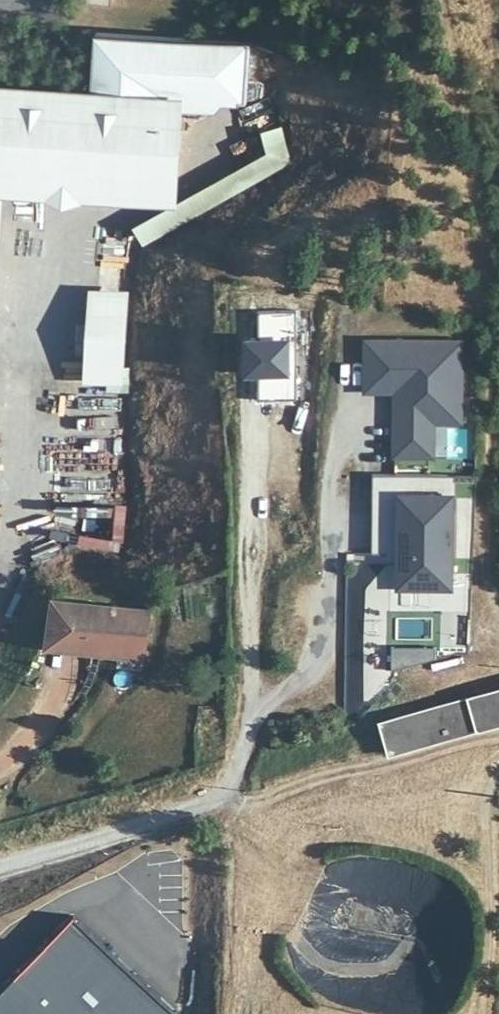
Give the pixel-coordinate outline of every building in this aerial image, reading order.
[(121,195),(125,123),(168,126),(170,96),(241,101),(244,49),(96,37),(93,91),(0,85),(0,188),(121,195)] [(165,187),(168,126),(125,123),(121,195),(165,187)] [(95,293),(95,304),(128,306),(128,294),(95,293)] [(95,304),(91,364),(124,366),(128,306),(95,304)] [(296,399),(297,308),(258,307),(257,335),(247,335),(246,372),(257,373),(257,399),(296,399)] [(394,455),(431,456),(432,421),(432,408),(460,408),(460,341),(365,340),(365,390),(395,390),(394,455)] [(124,366),(91,364),(91,376),(123,377),(124,366)] [(432,408),(432,421),(459,422),(460,408),(432,408)] [(451,475),(372,474),(371,554),(407,554),(407,587),(450,588),(451,475)] [(108,523),(127,521),(125,502),(106,504),(108,523)] [(84,526),(79,537),(109,550),(114,539),(84,526)] [(407,554),(397,554),(397,587),(407,587),(407,554)] [(62,636),(68,599),(69,594),(55,591),(46,644),(102,654),(103,648),(103,642),(62,636)] [(152,612),(68,599),(62,636),(103,642),(103,648),(146,655),(152,612)] [(435,648),(424,651),(427,662),(438,659),(435,648)] [(427,662),(424,651),(389,649),(392,673),(427,662)] [(379,715),(388,750),(498,719),(498,682),(379,715)] [(0,987),(0,1013),(179,1013),(73,912),(0,987)]
